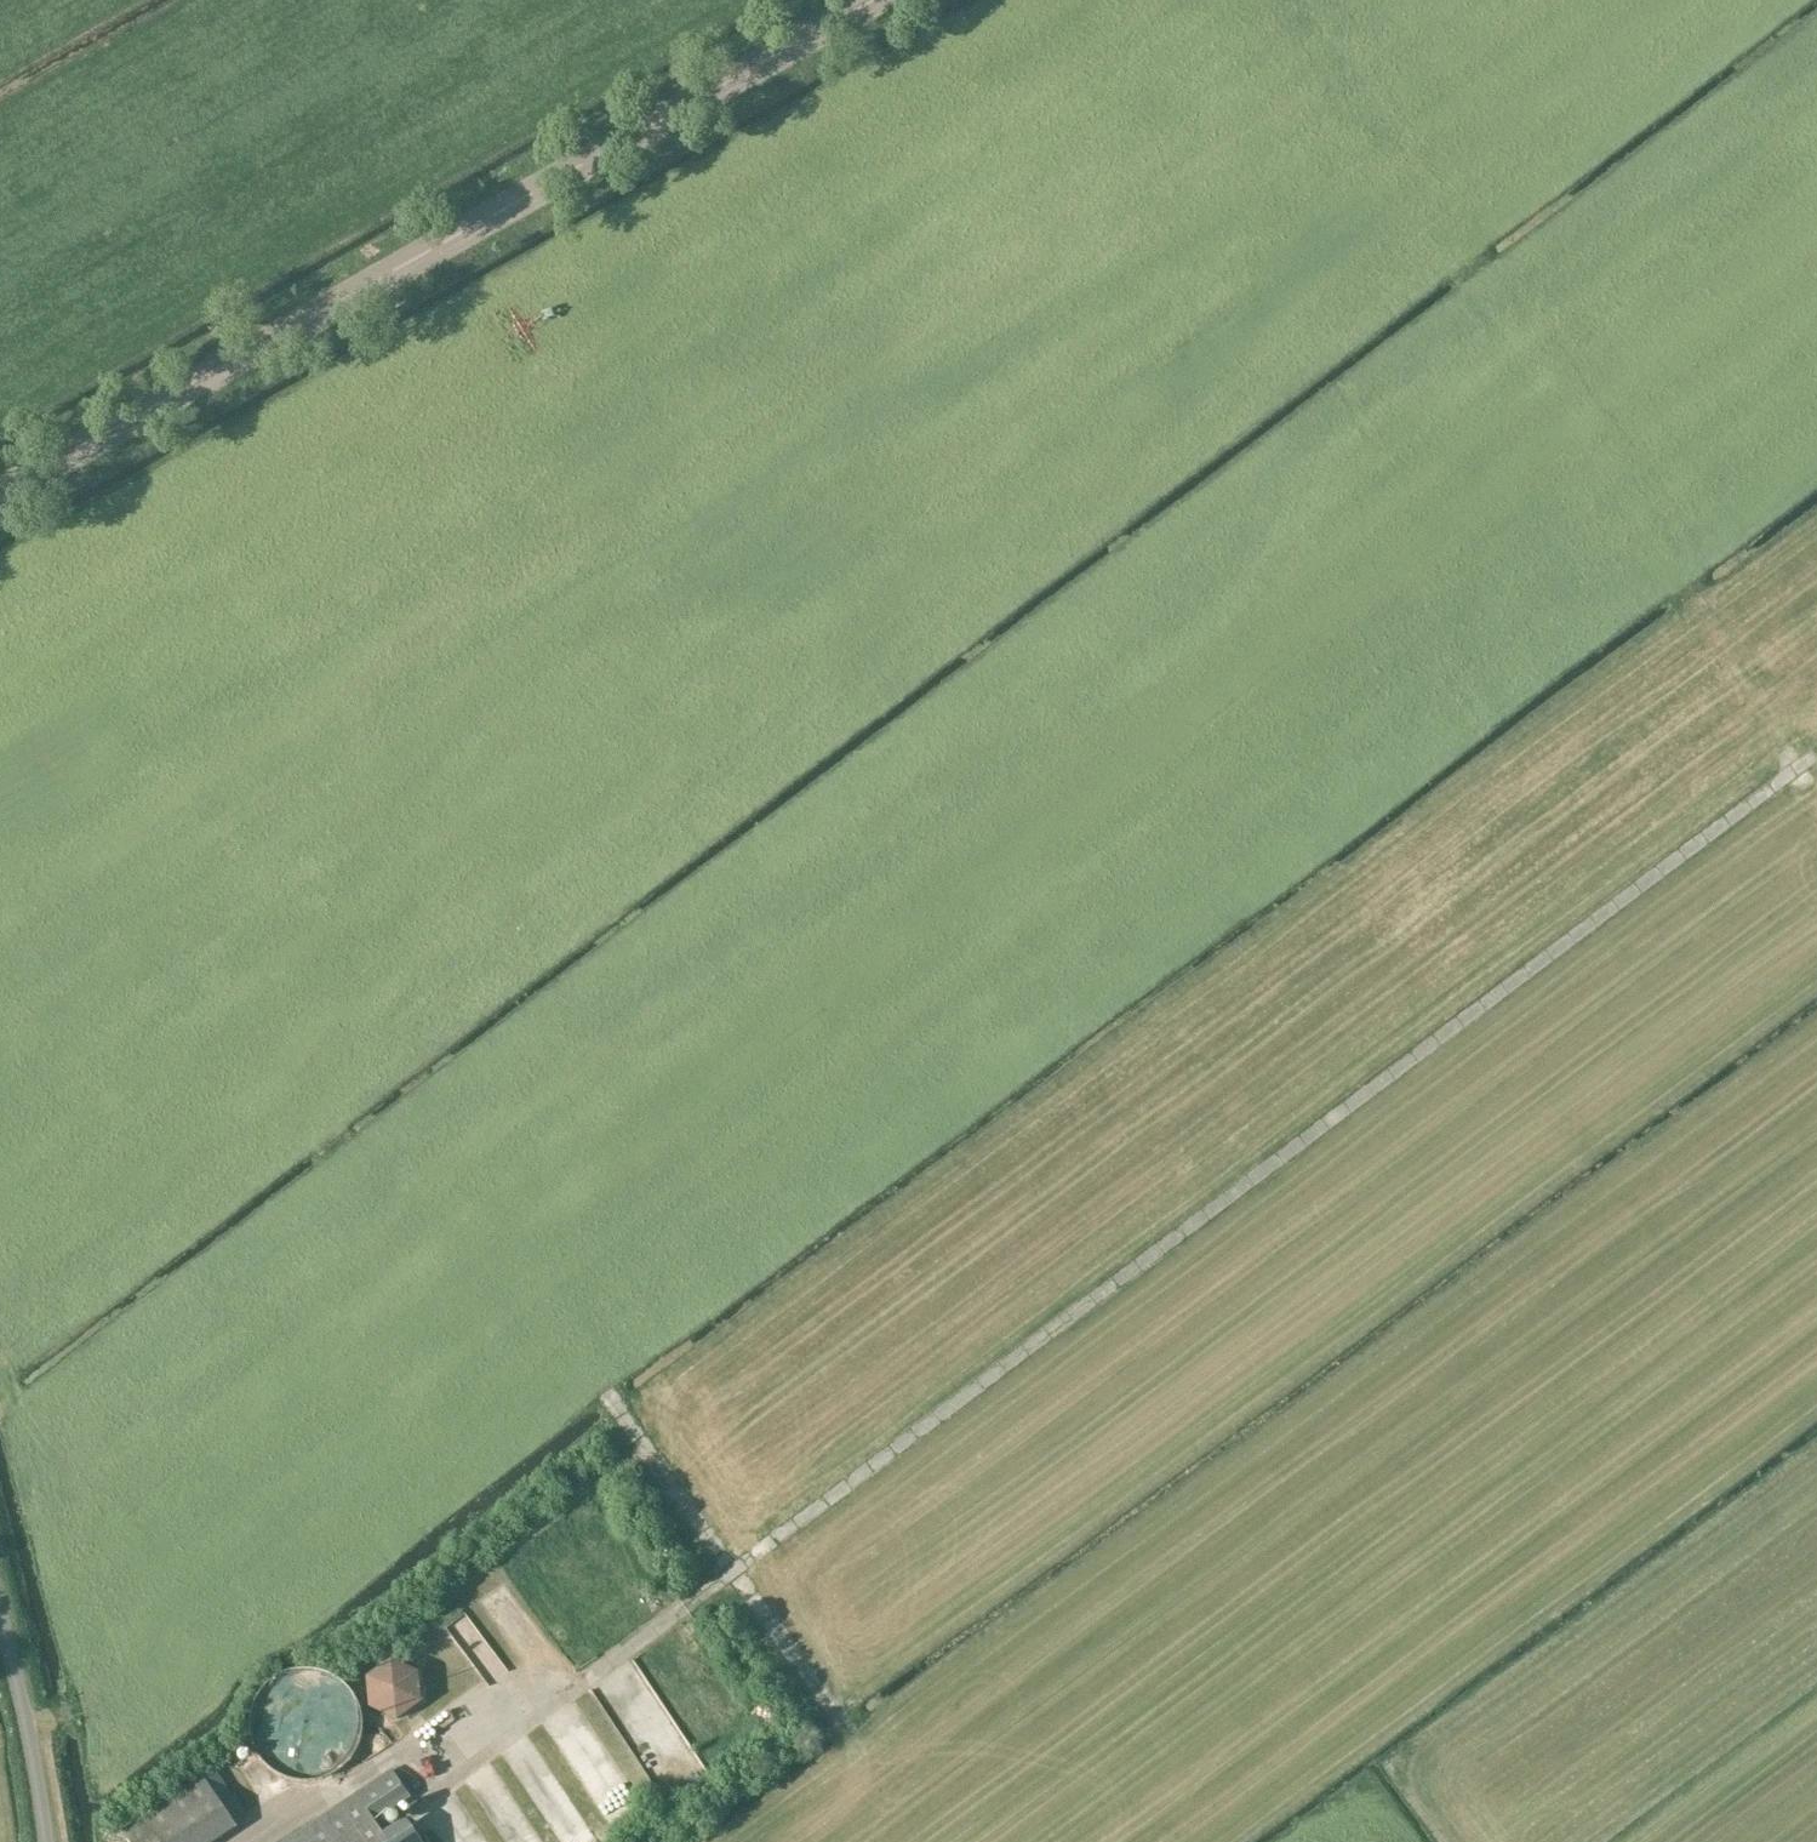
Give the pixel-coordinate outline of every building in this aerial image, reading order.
[(472,1605),(459,1614),(479,1642),(491,1634),(472,1605)] [(503,1670),(514,1683),(533,1667),(541,1676),(556,1664),(519,1619),(502,1633),(520,1655),(503,1670)] [(393,1661),(368,1679),(372,1708),(399,1720),(421,1703),(418,1672),(393,1661)] [(250,1719),(250,1724),(250,1729),(251,1734),(252,1739),(253,1743),(255,1748),(257,1752),(260,1756),(263,1760),(266,1764),(270,1767),(274,1770),(278,1773),(282,1775),(287,1777),(292,1778),(296,1779),(301,1780),(306,1780),(311,1780),(316,1779),(321,1778),(325,1777),(330,1775),(334,1773),(338,1770),(342,1767),(346,1764),(349,1760),(352,1756),(355,1752),(357,1748),(359,1743),(361,1739),(362,1734),(362,1729),(362,1724),(362,1719),(362,1714),(361,1709),(359,1705),(357,1700),(355,1696),(352,1692),(349,1688),(346,1684),(342,1681),(338,1678),(334,1675),(330,1673),(325,1671),(321,1670),(316,1668),(311,1668),(306,1668),(301,1668),(296,1668),(292,1670),(287,1671),(282,1673),(278,1675),(274,1678),(270,1681),(266,1684),(263,1688),(260,1692),(257,1696),(255,1700),(253,1705),(252,1709),(251,1714),(250,1719)] [(375,1823),(411,1798),(392,1769),(355,1794),(285,1841),(421,1841),(406,1819),(382,1834),(375,1823)] [(205,1779),(125,1834),(130,1841),(208,1841),(235,1824),(233,1820),(244,1812),(217,1770),(205,1779)] [(432,1827),(432,1840),(465,1840),(465,1826),(432,1827)]
